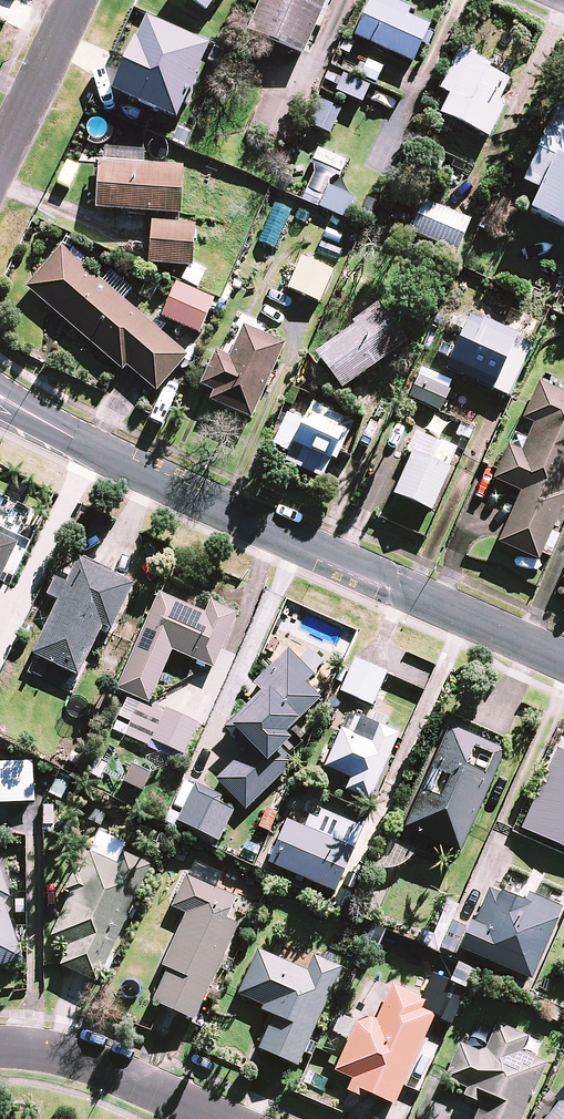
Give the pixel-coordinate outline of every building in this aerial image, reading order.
[(203,11),(187,0),(179,12),(195,23),(203,11)] [(206,14),(215,0),(186,0),(187,0),(203,11),(206,14)] [(248,32),(302,56),(327,0),(263,0),(248,32)] [(389,0),(372,0),(355,37),(413,63),(429,27),(409,18),(413,11),(389,0)] [(217,47),(144,15),(109,95),(181,127),(217,47)] [(511,74),(460,50),(441,90),(451,94),(441,115),(489,137),(504,105),(498,102),(511,74)] [(370,86),(345,74),(337,91),(362,103),(370,86)] [(341,111),(323,103),(312,126),(330,134),(341,111)] [(559,108),(523,184),(540,192),(530,213),(563,228),(563,110),(559,108)] [(308,168),(316,171),(302,200),(341,218),(352,195),(329,185),(332,179),(338,182),(348,160),(318,146),(308,168)] [(143,164),(144,151),(100,148),(96,209),(179,214),(183,166),(143,164)] [(464,218),(424,202),(412,232),(451,249),(464,218)] [(195,225),(152,222),(149,263),(193,266),(195,225)] [(327,229),(323,238),(339,245),(343,235),(327,229)] [(343,251),(321,242),(317,253),(338,262),(343,251)] [(186,355),(62,247),(27,287),(122,369),(126,365),(155,390),(186,355)] [(334,271),(302,257),(288,288),(320,302),(334,271)] [(208,273),(195,263),(183,279),(196,289),(208,273)] [(213,300),(177,284),(162,316),(198,333),(213,300)] [(406,342),(378,304),(353,323),(355,326),(316,354),(342,390),(406,342)] [(531,342),(470,316),(447,368),(508,395),(531,342)] [(285,344),(244,326),(230,358),(216,352),(202,386),(214,391),(210,401),(252,419),(285,344)] [(450,389),(419,376),(410,397),(441,410),(450,389)] [(563,485),(563,395),(539,383),(522,419),(534,424),(521,451),(510,445),(494,479),(522,492),(499,542),(537,560),(563,503),(563,493),(561,491),(563,485)] [(312,404),(308,411),(293,404),(274,445),(290,453),(286,461),(322,478),(331,460),(336,463),(354,425),(312,404)] [(394,495),(432,511),(451,468),(413,452),(394,495)] [(0,535),(0,581),(18,544),(0,535)] [(133,586),(79,560),(67,584),(57,580),(49,596),(60,601),(34,655),(78,676),(103,626),(111,630),(133,586)] [(205,612),(160,592),(118,689),(149,702),(172,650),(213,668),(237,613),(210,601),(205,612)] [(313,675),(288,650),(255,683),(263,692),(231,724),(252,745),(217,780),(246,809),(286,769),(303,752),(285,733),(320,698),(305,683),(313,675)] [(386,672),(355,660),(342,691),(373,704),(386,672)] [(197,723),(167,709),(153,740),(183,754),(197,723)] [(400,734),(349,712),(326,767),(352,778),(347,790),(371,800),(400,734)] [(500,748),(447,726),(405,828),(458,850),(500,748)] [(558,748),(520,838),(563,856),(563,750),(558,748)] [(0,763),(0,804),(35,802),(33,761),(0,763)] [(151,774),(133,765),(124,782),(143,791),(151,774)] [(196,784),(177,821),(218,841),(234,810),(219,803),(223,797),(196,784)] [(366,828),(323,809),(319,819),(311,816),(305,828),(287,820),(269,862),(338,892),(366,828)] [(65,892),(70,894),(52,936),(69,944),(60,965),(99,982),(151,865),(123,853),(118,866),(88,853),(77,879),(71,877),(65,892)] [(4,899),(12,896),(0,860),(0,967),(24,958),(4,899)] [(237,896),(187,873),(172,906),(187,913),(163,965),(169,967),(154,1001),(194,1019),(240,921),(227,915),(237,896)] [(563,908),(530,894),(535,883),(514,874),(509,885),(505,894),(488,887),(462,949),(532,979),(563,908)] [(453,957),(464,929),(449,923),(437,950),(453,957)] [(299,1066),(343,967),(314,954),(307,970),(258,948),(238,994),(264,1006),(262,1010),(274,1015),(259,1048),(299,1066)] [(369,1093),(395,1105),(436,1012),(425,1007),(429,999),(393,983),(377,1020),(372,1018),(356,1022),(335,1071),(352,1078),(347,1090),(367,1099),(369,1093)] [(497,1024),(485,1054),(460,1044),(443,1085),(482,1101),(475,1118),(521,1118),(544,1062),(520,1053),(527,1036),(497,1024)] [(555,1098),(560,1101),(545,1118),(563,1118),(563,1087),(555,1098)]
